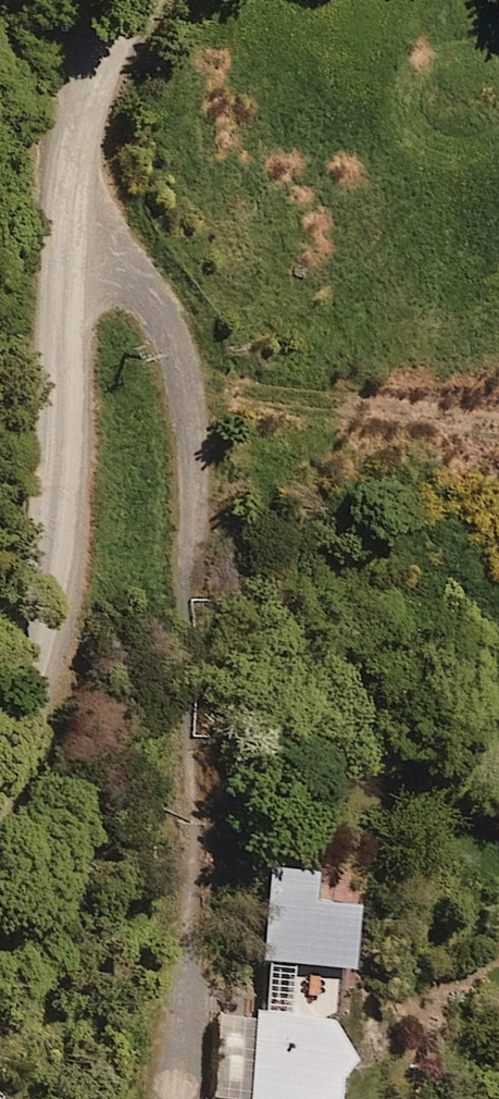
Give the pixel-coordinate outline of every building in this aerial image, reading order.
[(342,946),(343,881),(310,880),(305,880),(306,847),(259,847),(258,945),(262,945),(260,992),(247,992),(246,1009),(218,1008),(215,1097),(279,1098),(327,1098),(330,995),(290,993),(292,945),(342,946)]
